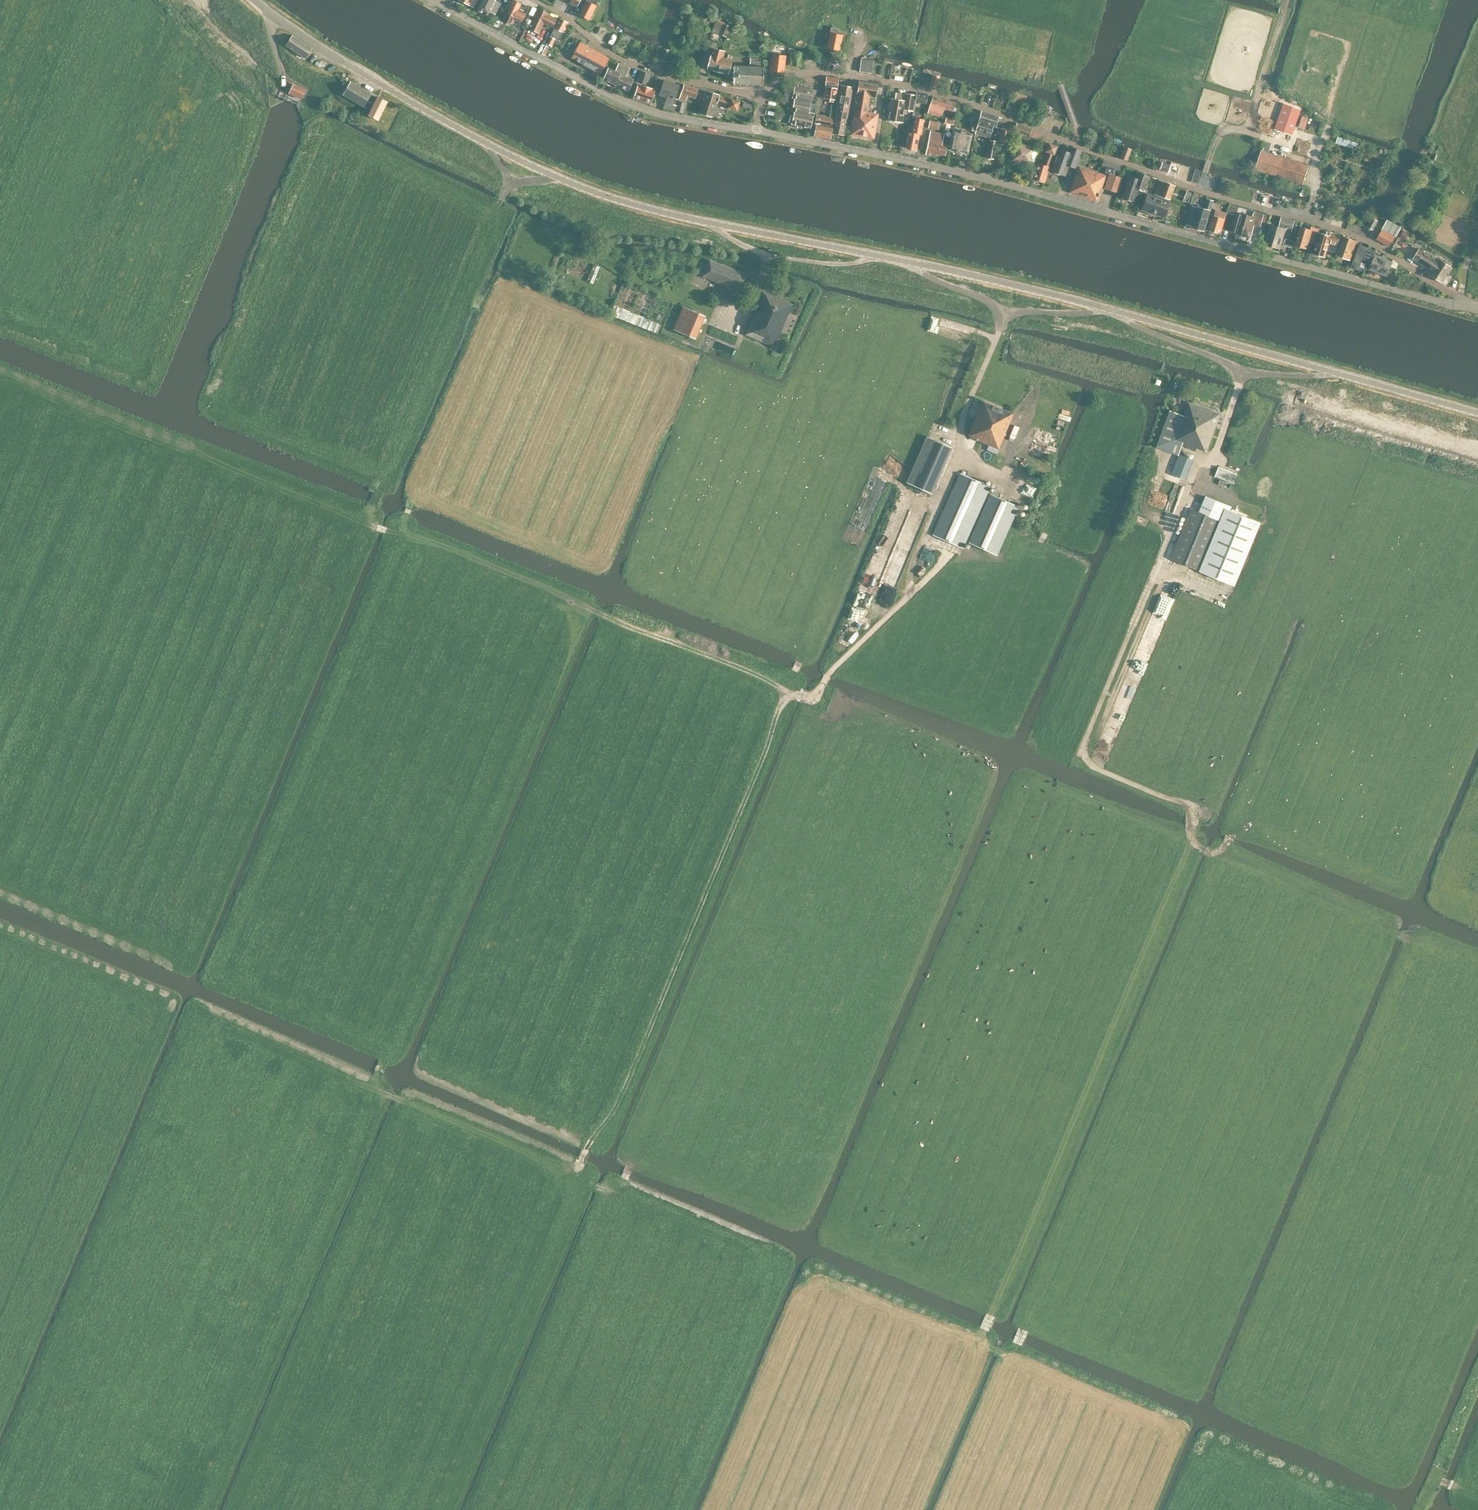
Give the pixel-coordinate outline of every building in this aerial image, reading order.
[(476,9),(481,0),(459,0),(476,9)] [(488,15),(489,12),(495,14),(501,3),(495,0),(481,0),(476,9),(488,15)] [(502,20),(512,24),(514,19),(521,22),(525,15),(528,8),(520,5),(521,4),(512,0),(511,0),(502,20)] [(579,15),(589,19),(598,0),(586,0),(579,15)] [(538,8),(528,29),(539,34),(544,24),(553,28),(557,20),(548,15),(549,13),(538,8)] [(568,22),(560,18),(555,28),(554,27),(550,37),(550,36),(546,43),(551,46),(555,39),(559,41),(564,32),(563,32),(568,22)] [(730,26),(716,21),(712,31),(726,36),(730,26)] [(830,32),(826,48),(839,51),(842,35),(838,34),(839,29),(831,27),(830,32)] [(305,58),(308,54),(312,48),(292,35),(285,45),(305,58)] [(620,39),(615,47),(621,50),(625,41),(620,39)] [(582,65),(600,75),(608,58),(579,42),(572,57),(583,63),(582,65)] [(663,49),(660,60),(666,62),(669,50),(663,49)] [(728,74),(731,59),(732,55),(728,55),(727,58),(723,57),(724,52),(713,49),(711,54),(707,68),(728,74)] [(802,67),(803,55),(792,53),(791,66),(802,67)] [(784,72),(786,55),(769,54),(768,63),(771,63),(770,71),(777,72),(778,73),(781,74),(782,72),(784,72)] [(754,86),(754,84),(760,85),(760,86),(761,86),(761,85),(762,85),(762,84),(763,84),(763,82),(762,82),(762,79),(763,79),(764,78),(762,78),(763,74),(764,74),(764,73),(763,73),(763,69),(764,69),(764,68),(763,68),(763,67),(762,67),(762,66),(760,66),(760,67),(759,67),(759,59),(750,58),(750,67),(748,67),(748,65),(747,65),(747,67),(742,66),(742,65),(741,65),(741,66),(735,66),(735,65),(734,65),(734,66),(733,66),(733,67),(732,67),(732,68),(733,68),(733,71),(732,71),(732,73),(733,73),(733,77),(731,77),(731,78),(733,78),(733,81),(731,81),(731,83),(732,83),(732,84),(733,84),(733,85),(735,85),(735,84),(740,84),(740,85),(741,85),(741,84),(746,84),(746,85),(748,85),(748,84),(753,84),(753,86),(754,86)] [(872,73),(873,61),(861,59),(859,71),(872,73)] [(608,68),(603,79),(616,84),(624,65),(618,63),(615,71),(608,68)] [(616,85),(628,90),(633,79),(626,76),(629,67),(624,65),(616,84),(616,85)] [(650,74),(640,71),(637,82),(647,85),(650,74)] [(936,88),(939,76),(932,75),(929,86),(936,88)] [(838,78),(826,76),(823,98),(830,99),(830,101),(833,102),(834,99),(836,99),(838,78)] [(664,80),(659,95),(667,97),(664,108),(674,111),(676,105),(672,104),(678,85),(664,80)] [(378,120),(387,102),(371,94),(350,81),(342,95),(363,107),(364,106),(370,109),(367,114),(378,120)] [(867,112),(869,91),(876,92),(877,84),(858,81),(857,90),(854,110),(850,135),(874,139),(878,114),(867,112)] [(305,90),(293,84),(289,93),(301,99),(305,90)] [(636,84),(631,97),(651,103),(655,89),(653,89),(653,88),(640,84),(639,85),(636,84)] [(695,97),(698,88),(684,84),(679,98),(686,100),(687,94),(695,97)] [(796,94),(795,99),(811,102),(813,89),(794,85),(793,94),(796,94)] [(844,136),(852,88),(841,85),(832,133),(844,136)] [(738,100),(706,91),(699,113),(711,116),(715,103),(736,110),(738,100)] [(916,93),(915,102),(926,104),(927,95),(916,93)] [(904,101),(890,99),(887,119),(902,122),(904,109),(912,111),(915,95),(905,94),(904,101)] [(958,103),(932,96),(927,113),(941,117),(943,109),(955,112),(958,103)] [(796,107),(795,112),(808,115),(808,113),(814,114),(816,103),(811,102),(795,99),(794,98),(792,107),(796,107)] [(675,110),(683,112),(686,102),(678,101),(675,110)] [(810,128),(813,115),(808,115),(795,112),(794,111),(792,120),(795,120),(794,125),(810,128)] [(975,122),(977,112),(970,111),(968,121),(975,122)] [(1001,118),(981,111),(978,121),(975,134),(989,138),(993,126),(998,128),(1001,118)] [(822,116),(821,125),(832,127),(833,118),(822,116)] [(1308,118),(1302,116),(1298,127),(1304,130),(1308,118)] [(920,135),(923,120),(914,118),(912,132),(908,132),(905,148),(916,150),(919,135),(920,135)] [(931,120),(929,127),(938,130),(941,123),(931,120)] [(1032,129),(1017,123),(1013,132),(1012,138),(1024,143),(1026,137),(1028,138),(1032,129)] [(832,128),(816,125),(814,135),(830,139),(832,128)] [(1007,146),(1010,130),(1000,128),(997,144),(1007,146)] [(968,154),(972,133),(952,129),(948,150),(968,154)] [(947,145),(947,144),(948,141),(943,140),(944,134),(930,131),(926,152),(945,156),(947,145)] [(1338,136),(1335,143),(1356,149),(1356,150),(1358,143),(1338,136)] [(993,159),(996,141),(990,140),(986,158),(993,159)] [(1037,148),(1016,143),(1012,160),(1032,165),(1037,148)] [(1032,179),(1043,182),(1057,147),(1047,143),(1044,153),(1046,153),(1042,164),(1037,163),(1032,179)] [(1119,158),(1127,161),(1131,149),(1123,146),(1119,158)] [(1058,149),(1050,170),(1056,172),(1057,174),(1059,174),(1064,176),(1070,162),(1076,164),(1074,168),(1075,168),(1081,152),(1071,148),(1069,153),(1058,149)] [(1261,150),(1255,169),(1303,185),(1309,165),(1261,150)] [(1121,165),(1103,160),(1100,171),(1109,173),(1117,176),(1118,173),(1118,174),(1121,165)] [(1170,166),(1162,163),(1159,169),(1167,172),(1170,166)] [(1097,201),(1106,175),(1078,166),(1069,192),(1097,201)] [(1122,178),(1117,176),(1109,173),(1104,188),(1117,193),(1122,178)] [(1138,187),(1144,189),(1148,176),(1137,173),(1135,178),(1127,176),(1120,197),(1124,198),(1126,199),(1127,200),(1131,202),(1132,201),(1134,201),(1138,187)] [(1154,194),(1159,196),(1170,199),(1175,185),(1159,180),(1154,194)] [(1187,190),(1183,200),(1190,202),(1193,193),(1187,190)] [(1142,210),(1163,217),(1169,202),(1147,194),(1142,210)] [(1192,227),(1204,231),(1214,200),(1208,199),(1205,208),(1199,206),(1197,213),(1191,211),(1187,225),(1192,226),(1192,227)] [(1226,213),(1215,210),(1209,230),(1220,233),(1226,213)] [(1251,223),(1238,219),(1233,237),(1248,242),(1251,230),(1259,233),(1263,220),(1253,217),(1251,223)] [(1295,221),(1281,217),(1279,226),(1287,228),(1286,230),(1292,232),(1295,221)] [(1373,230),(1378,220),(1372,218),(1367,227),(1373,230)] [(1401,227),(1400,227),(1387,220),(1376,239),(1390,247),(1401,227)] [(1271,224),(1265,244),(1279,248),(1285,229),(1271,224)] [(1314,244),(1319,229),(1308,225),(1307,228),(1300,226),(1295,245),(1306,249),(1308,243),(1314,244)] [(1407,240),(1410,234),(1405,230),(1401,236),(1407,240)] [(1326,234),(1320,232),(1313,253),(1323,256),(1325,255),(1329,243),(1336,246),(1340,235),(1327,231),(1326,234)] [(1350,260),(1356,240),(1343,236),(1336,255),(1350,260)] [(1361,262),(1363,258),(1367,248),(1360,245),(1351,267),(1358,270),(1360,267),(1364,268),(1366,264),(1361,262)] [(1386,276),(1392,262),(1374,254),(1375,251),(1367,248),(1363,258),(1368,260),(1365,269),(1369,271),(1369,269),(1386,276)] [(1428,269),(1433,272),(1440,262),(1419,249),(1413,259),(1428,269)] [(747,276),(710,260),(703,275),(740,291),(747,276)] [(1431,275),(1441,282),(1451,266),(1441,260),(1440,262),(1433,272),(1431,275)] [(594,264),(587,281),(593,284),(600,267),(594,264)] [(761,312),(756,309),(745,334),(774,346),(792,304),(763,292),(759,302),(764,304),(761,312)] [(619,306),(615,316),(658,333),(662,323),(619,306)] [(684,307),(675,330),(695,339),(695,338),(693,337),(703,315),(683,306),(683,307),(684,307)] [(982,401),(968,435),(971,436),(977,438),(976,440),(988,445),(998,448),(998,449),(1013,414),(982,401)] [(1170,410),(1156,447),(1178,455),(1182,444),(1197,450),(1197,448),(1207,451),(1220,414),(1188,402),(1183,415),(1170,410)] [(906,482),(931,493),(951,447),(927,436),(906,482)] [(1172,474),(1185,479),(1193,460),(1179,454),(1172,474)] [(1219,466),(1215,476),(1235,483),(1239,473),(1219,466)] [(960,473),(933,535),(961,547),(962,547),(987,493),(989,486),(960,473)] [(990,494),(969,542),(996,555),(1018,507),(990,494)] [(1191,508),(1170,558),(1200,571),(1221,520),(1217,519),(1191,508)] [(1221,520),(1200,571),(1233,584),(1259,522),(1226,509),(1221,520)]
